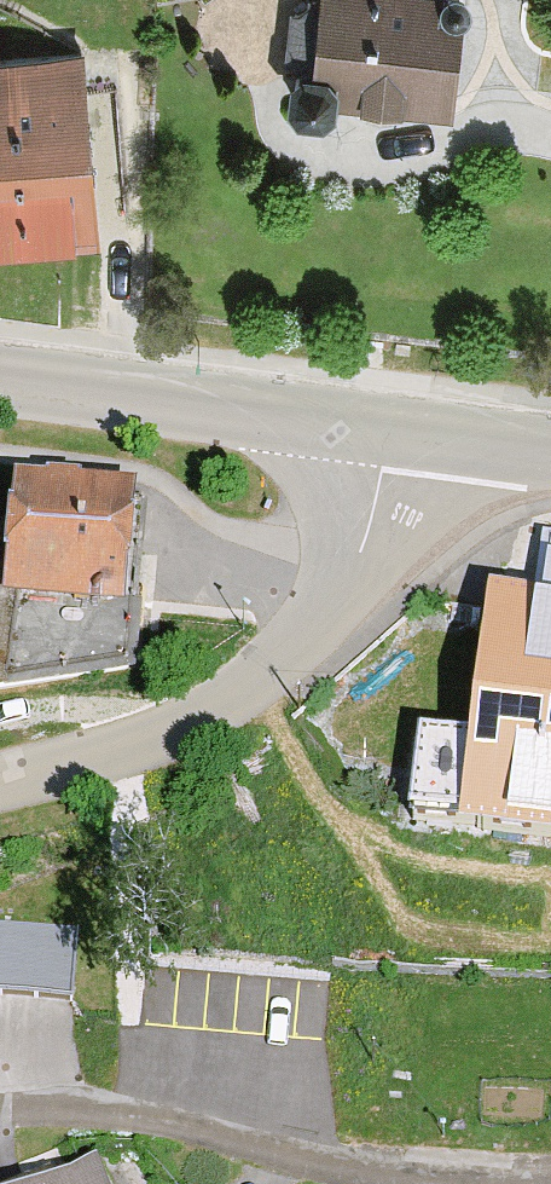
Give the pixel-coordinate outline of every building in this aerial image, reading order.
[(305,67),(304,73),(296,79),(294,101),(300,109),(324,114),(331,106),(332,91),(448,104),(460,1),(455,0),(327,0),(327,1),(318,0),(314,0),(313,5),(301,13),(296,12),(291,55),(295,56),(305,67)] [(96,231),(83,53),(0,59),(0,238),(96,231)] [(145,505),(23,494),(18,533),(0,531),(0,689),(128,670),(145,505)] [(537,540),(532,593),(498,590),(484,734),(421,728),(411,827),(550,841),(550,541),(537,540)] [(79,987),(84,917),(0,912),(0,982),(79,987)] [(75,1151),(19,1173),(23,1183),(87,1183),(75,1151)]
